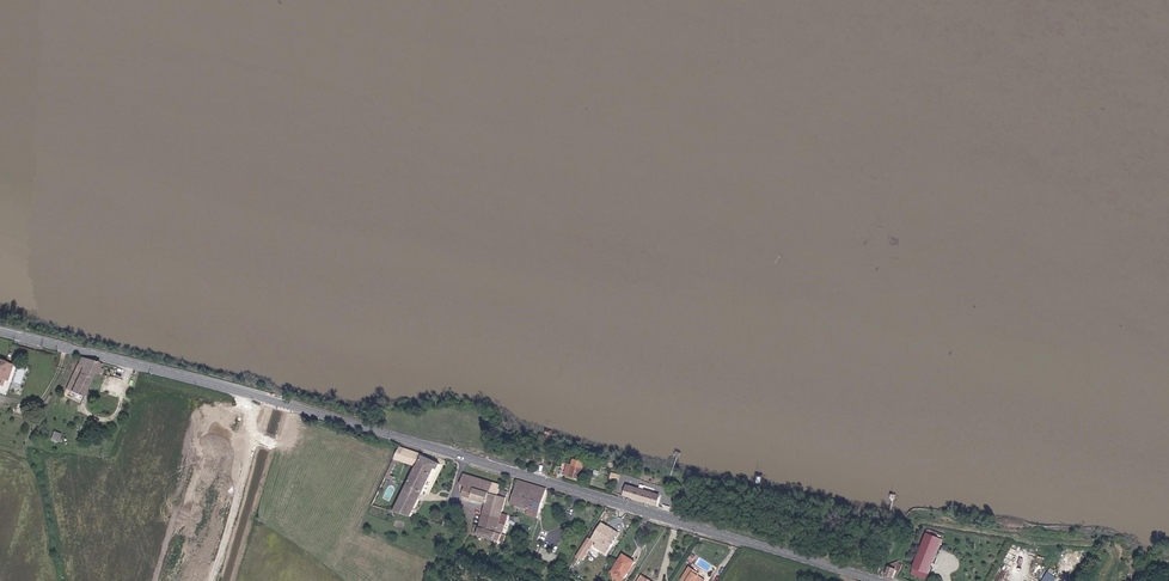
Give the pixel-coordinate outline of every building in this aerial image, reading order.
[(82,396),(99,363),(81,359),(66,388),(82,396)] [(7,381),(12,367),(0,362),(0,378),(7,381)] [(58,441),(61,434),(54,431),(50,440),(49,439),(45,447),(52,450),(56,440),(58,441)] [(385,478),(393,481),(395,477),(392,475),(399,461),(417,469),(397,511),(412,515),(435,467),(441,463),(401,447),(385,478)] [(580,480),(585,468),(575,465),(573,468),(569,467),(566,475),(580,480)] [(498,495),(501,485),(464,474),(461,485),(467,487),(464,496),(487,503),(484,515),(502,521),(503,516),(508,498),(498,495)] [(547,490),(519,481),(513,501),(513,503),(516,504),(515,510),(519,511),(521,506),(540,512),(547,490)] [(656,505),(659,497),(628,488),(626,495),(656,505)] [(502,521),(484,515),(480,527),(476,526),(474,534),(496,541),(496,539),(502,521)] [(508,518),(503,516),(502,521),(496,539),(501,540),(508,518)] [(610,549),(619,533),(609,527),(599,543),(610,549)] [(948,543),(944,541),(932,536),(915,575),(929,580),(931,580),(948,543)] [(944,541),(948,543),(955,546),(957,541),(946,536),(944,541)] [(584,559),(595,541),(589,538),(574,562),(577,564),(581,557),(584,559)] [(625,579),(636,561),(625,554),(614,572),(625,579)] [(909,562),(904,560),(900,569),(900,570),(905,573),(909,562)] [(691,566),(689,568),(699,574),(701,572),(691,566)] [(893,567),(889,577),(896,579),(900,570),(900,569),(893,567)] [(689,568),(682,580),(683,580),(709,580),(710,580),(699,574),(689,568)] [(1057,577),(1048,571),(1041,580),(1054,580),(1057,577)]
